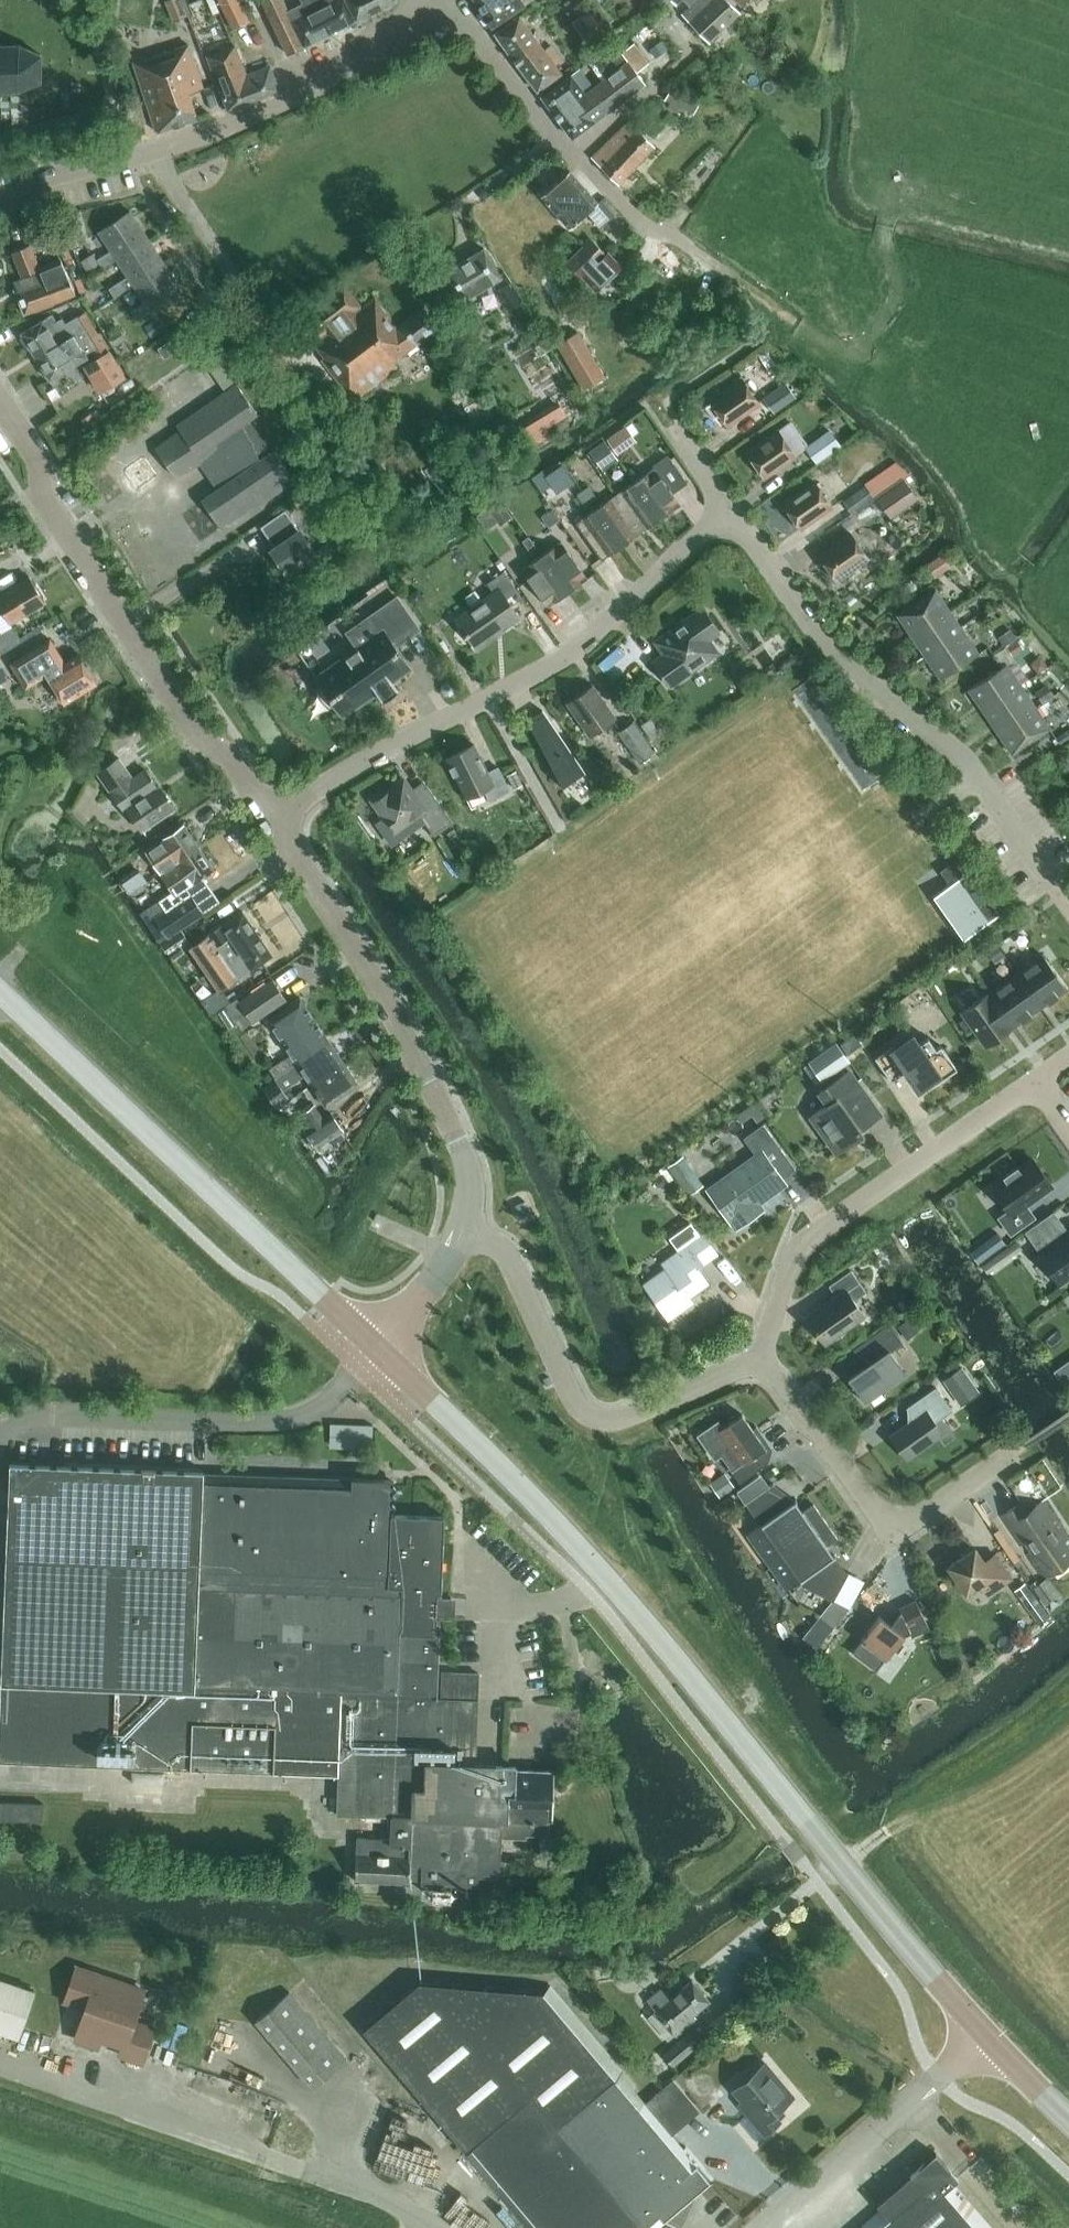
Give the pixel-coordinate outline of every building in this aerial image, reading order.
[(182,0),(166,0),(173,19),(187,14),(182,0)] [(206,0),(203,0),(190,5),(198,27),(214,20),(206,0)] [(240,0),(219,0),(232,26),(249,18),(240,0)] [(287,10),(282,0),(260,0),(287,53),(303,45),(287,10)] [(303,45),(304,45),(355,20),(345,0),(300,0),(302,3),(287,10),(303,45)] [(356,20),(396,0),(346,0),(356,20)] [(483,15),(491,27),(525,5),(524,4),(531,0),(474,0),(483,15)] [(740,11),(729,0),(684,0),(689,5),(680,13),(708,41),(740,11)] [(581,14),(598,38),(608,31),(590,7),(581,14)] [(520,15),(495,33),(537,90),(561,72),(556,64),(562,59),(551,44),(544,49),(520,15)] [(668,48),(662,39),(649,49),(655,58),(668,48)] [(18,44),(16,43),(16,45),(1,45),(1,43),(0,44),(0,90),(18,90),(20,90),(39,81),(41,80),(40,80),(41,55),(40,53),(40,54),(18,44)] [(156,131),(183,122),(196,118),(187,92),(202,87),(188,43),(133,61),(156,131)] [(599,68),(605,77),(622,100),(645,83),(636,71),(647,63),(633,43),(599,68)] [(207,56),(214,76),(242,65),(234,45),(207,56)] [(269,65),(246,74),(242,65),(214,76),(227,109),(279,89),(269,65)] [(570,74),(541,96),(558,119),(572,137),(622,100),(605,77),(584,93),(576,82),(571,75),(570,74)] [(700,99),(671,85),(665,98),(693,112),(700,99)] [(145,121),(141,102),(123,106),(128,125),(145,121)] [(618,183),(654,145),(629,120),(591,156),(618,183)] [(598,202),(569,170),(541,194),(569,227),(587,211),(600,226),(618,211),(605,196),(598,202)] [(103,267),(116,258),(147,237),(130,211),(99,231),(111,250),(97,258),(103,267)] [(114,296),(133,284),(133,283),(164,263),(147,237),(116,258),(128,276),(109,288),(114,296)] [(592,254),(599,261),(605,254),(606,254),(591,239),(584,246),(592,254)] [(39,267),(30,244),(12,251),(22,277),(13,281),(15,288),(14,289),(24,313),(48,305),(75,294),(60,258),(39,267)] [(584,246),(568,261),(582,276),(582,275),(596,289),(614,272),(620,265),(607,252),(606,254),(605,254),(599,261),(592,254),(584,246)] [(460,301),(501,277),(484,248),(443,272),(460,301)] [(133,283),(133,284),(145,301),(131,310),(137,318),(150,310),(181,290),(164,263),(133,283)] [(522,301),(509,280),(497,288),(509,308),(522,301)] [(361,306),(344,284),(301,317),(318,340),(314,343),(324,356),(321,358),(353,400),(397,367),(392,362),(439,326),(424,306),(398,326),(375,296),(361,306)] [(477,328),(467,308),(457,314),(465,335),(477,328)] [(97,331),(85,311),(73,318),(80,328),(86,338),(97,331)] [(51,314),(21,333),(35,356),(72,333),(80,328),(73,318),(65,323),(61,316),(55,320),(51,314)] [(110,333),(117,345),(126,339),(119,327),(110,333)] [(84,352),(91,348),(97,357),(109,349),(97,331),(86,338),(80,328),(72,333),(84,352)] [(578,330),(557,343),(584,388),(605,376),(578,330)] [(86,356),(84,352),(72,333),(35,356),(49,379),(86,356)] [(282,382),(298,372),(275,338),(259,349),(282,382)] [(174,349),(169,339),(157,346),(163,356),(174,349)] [(758,354),(768,368),(776,362),(766,348),(758,354)] [(85,364),(101,390),(125,375),(109,349),(97,357),(85,364)] [(728,425),(759,403),(741,378),(710,400),(728,425)] [(237,383),(236,384),(226,391),(177,425),(180,430),(155,447),(175,475),(201,461),(220,487),(201,500),(221,527),(251,506),(252,508),(294,479),(273,449),(271,451),(248,419),(257,412),(237,383)] [(582,405),(573,391),(513,427),(521,441),(582,405)] [(636,440),(626,426),(608,439),(618,453),(636,440)] [(841,443),(830,428),(805,446),(817,461),(841,443)] [(768,436),(757,444),(746,452),(764,477),(795,455),(778,429),(768,436)] [(593,447),(607,467),(618,459),(604,439),(593,447)] [(585,464),(578,455),(567,463),(574,472),(585,464)] [(576,480),(563,463),(546,475),(559,493),(576,480)] [(634,480),(661,518),(680,504),(654,466),(634,480)] [(876,498),(890,517),(918,498),(904,478),(890,488),(876,498)] [(641,532),(661,518),(634,480),(615,494),(641,532)] [(800,528),(832,506),(814,481),(782,503),(800,528)] [(853,514),(871,501),(876,498),(866,483),(843,499),(853,514)] [(582,490),(590,500),(596,496),(589,485),(582,490)] [(584,504),(590,500),(582,490),(576,493),(584,504)] [(622,545),(641,532),(615,494),(595,508),(622,545)] [(499,498),(487,507),(497,521),(500,525),(513,516),(499,498)] [(552,508),(541,516),(549,526),(560,519),(552,508)] [(602,560),(622,545),(595,508),(575,522),(602,560)] [(314,550),(285,509),(271,519),(285,539),(271,549),(286,570),(314,550)] [(329,562),(352,544),(342,531),(318,549),(329,562)] [(836,580),(868,558),(850,532),(819,555),(836,580)] [(530,551),(535,547),(528,536),(522,540),(530,551)] [(541,555),(567,592),(587,578),(561,540),(541,555)] [(926,564),(935,577),(950,566),(941,553),(926,564)] [(548,606),(567,592),(541,555),(521,569),(548,606)] [(509,602),(520,595),(504,571),(487,582),(494,592),(456,619),(476,647),(494,635),(493,633),(519,616),(509,602)] [(29,576),(0,594),(0,614),(4,612),(10,622),(44,601),(29,576)] [(408,594),(415,604),(424,598),(417,587),(408,594)] [(912,636),(950,610),(935,588),(897,614),(912,636)] [(396,692),(398,690),(391,680),(409,668),(393,646),(418,628),(396,597),(371,616),(381,630),(314,678),(341,716),(376,691),(383,700),(385,699),(388,698),(391,696),(393,695),(395,693),(396,692)] [(708,638),(719,631),(703,608),(655,641),(665,654),(654,661),(670,684),(717,651),(708,638)] [(964,631),(950,610),(912,636),(926,657),(964,631)] [(20,636),(12,625),(0,632),(0,647),(20,636)] [(1024,645),(1011,627),(999,635),(1012,654),(1024,645)] [(978,653),(964,631),(926,657),(940,678),(978,653)] [(95,684),(77,654),(64,662),(50,638),(10,662),(25,687),(47,674),(65,703),(95,684)] [(0,656),(0,682),(12,675),(0,656)] [(983,710),(1021,685),(1006,663),(968,689),(983,710)] [(441,684),(441,689),(444,694),(450,695),(454,691),(455,686),(452,681),(446,680),(441,684)] [(1035,691),(1042,701),(1053,694),(1046,683),(1035,691)] [(589,735),(615,717),(592,685),(567,703),(589,735)] [(1035,706),(1021,685),(983,710),(997,731),(1035,706)] [(1050,727),(1035,706),(997,731),(1012,753),(1050,727)] [(561,784),(584,769),(542,710),(527,720),(561,784)] [(641,724),(652,739),(661,732),(650,717),(641,724)] [(640,762),(654,752),(632,721),(618,731),(640,762)] [(1061,743),(1068,737),(1068,727),(1056,736),(1061,743)] [(489,800),(509,790),(498,766),(487,771),(474,744),(446,757),(466,797),(483,788),(489,800)] [(132,777),(118,756),(96,771),(123,810),(126,808),(141,830),(156,820),(162,816),(173,808),(158,785),(157,786),(144,768),(132,777)] [(522,783),(515,769),(507,773),(514,787),(522,783)] [(434,834),(451,823),(436,801),(424,809),(403,779),(373,800),(385,818),(378,823),(392,843),(408,831),(403,824),(419,813),(434,834)] [(162,816),(156,820),(163,829),(168,826),(162,816)] [(184,824),(145,851),(160,873),(199,846),(184,824)] [(173,891),(158,901),(164,910),(155,917),(168,936),(170,935),(203,913),(186,887),(214,868),(199,846),(160,873),(173,891)] [(959,862),(941,875),(951,891),(937,900),(967,943),(1000,921),(959,862)] [(147,879),(141,871),(128,880),(135,889),(147,879)] [(242,910),(189,946),(219,990),(272,954),(242,910)] [(168,936),(160,942),(167,952),(187,938),(181,928),(170,935),(168,936)] [(987,952),(995,962),(1005,955),(997,945),(987,952)] [(1040,1007),(1067,988),(1042,953),(1015,972),(1040,1007)] [(987,991),(1013,1027),(1040,1007),(1015,972),(987,991)] [(286,1000),(271,976),(227,1005),(235,1018),(239,1015),(245,1024),(251,1020),(253,1022),(286,1000)] [(960,1010),(985,1046),(1013,1027),(987,991),(960,1010)] [(267,1019),(282,1041),(315,1019),(300,997),(267,1019)] [(282,1041),(296,1062),(329,1040),(315,1019),(282,1041)] [(854,1034),(840,1044),(848,1054),(861,1044),(854,1034)] [(892,1045),(874,1057),(891,1081),(907,1070),(918,1084),(931,1074),(936,1081),(956,1067),(940,1044),(936,1048),(928,1037),(919,1043),(914,1036),(895,1049),(892,1045)] [(266,1088),(273,1100),(306,1077),(311,1084),(343,1062),(329,1040),(296,1062),(274,1077),(276,1080),(266,1088)] [(850,1060),(836,1041),(809,1060),(822,1079),(850,1060)] [(343,1062),(311,1084),(326,1105),(358,1083),(343,1062)] [(848,1070),(819,1091),(828,1104),(811,1116),(836,1152),(862,1134),(859,1130),(880,1115),(848,1070)] [(322,1116),(314,1104),(301,1112),(321,1143),(325,1148),(346,1135),(330,1111),(322,1116)] [(760,1109),(752,1114),(757,1121),(765,1116),(760,1109)] [(708,1189),(735,1227),(751,1215),(748,1209),(784,1183),(781,1179),(795,1169),(763,1123),(743,1137),(756,1155),(708,1189)] [(678,1182),(694,1171),(682,1154),(667,1165),(678,1182)] [(1006,1178),(993,1188),(1009,1210),(999,1217),(1011,1233),(1034,1216),(1026,1205),(1038,1196),(1037,1195),(1052,1185),(1033,1159),(1019,1169),(1017,1167),(1004,1176),(1006,1178)] [(663,1172),(653,1179),(657,1183),(664,1186),(669,1182),(669,1181),(663,1172)] [(1038,1254),(1060,1284),(1068,1278),(1068,1232),(1066,1234),(1061,1227),(1064,1225),(1054,1211),(1025,1231),(1040,1252),(1038,1254)] [(702,1233),(699,1235),(690,1222),(670,1236),(679,1249),(662,1261),(666,1267),(644,1283),(654,1297),(669,1318),(692,1302),(689,1296),(708,1282),(698,1267),(717,1254),(702,1233)] [(1017,1239),(981,1263),(988,1272),(1023,1247),(1017,1239)] [(824,1342),(864,1314),(854,1300),(866,1291),(850,1270),(828,1285),(837,1297),(807,1318),(824,1342)] [(919,1330),(909,1317),(898,1325),(908,1338),(919,1330)] [(890,1324),(854,1350),(866,1366),(848,1378),(865,1401),(906,1372),(890,1349),(902,1341),(890,1324)] [(1068,1381),(1068,1364),(1057,1373),(1064,1384),(1068,1381)] [(943,1379),(953,1393),(971,1381),(961,1367),(943,1379)] [(907,1459),(939,1437),(943,1444),(955,1435),(943,1417),(952,1410),(936,1386),(906,1407),(914,1418),(890,1435),(907,1459)] [(742,1413),(723,1426),(719,1419),(698,1433),(715,1459),(722,1455),(732,1470),(731,1470),(740,1482),(768,1462),(761,1451),(766,1447),(742,1413)] [(373,1423),(330,1422),(329,1446),(372,1448),(373,1423)] [(12,1466),(3,1707),(0,1707),(0,1744),(1,1744),(1,1757),(24,1758),(338,1771),(336,1814),(392,1816),(390,1838),(357,1837),(356,1853),(354,1880),(409,1882),(409,1878),(412,1879),(422,1879),(422,1883),(461,1884),(461,1894),(471,1894),(471,1884),(477,1885),(478,1875),(498,1876),(500,1835),(523,1836),(524,1832),(549,1834),(551,1819),(553,1770),(516,1769),(516,1766),(471,1765),(473,1700),(478,1700),(479,1673),(441,1671),(441,1697),(433,1697),(434,1665),(438,1665),(440,1620),(436,1620),(436,1615),(450,1615),(451,1598),(437,1598),(437,1593),(441,1593),(444,1515),(391,1513),(392,1480),(12,1466)] [(735,1487),(725,1471),(710,1481),(721,1497),(735,1487)] [(757,1488),(751,1480),(732,1493),(738,1502),(757,1488)] [(774,1484),(773,1482),(740,1506),(749,1532),(749,1533),(751,1533),(773,1565),(829,1526),(813,1503),(802,1511),(795,1501),(797,1500),(796,1499),(784,1508),(777,1498),(786,1492),(774,1484)] [(1068,1556),(1068,1538),(1044,1501),(1029,1511),(1022,1501),(1001,1516),(1020,1545),(1026,1541),(1032,1550),(1026,1554),(1041,1575),(1068,1556)] [(837,1537),(829,1526),(773,1565),(788,1586),(787,1587),(788,1588),(798,1581),(833,1600),(849,1572),(847,1571),(846,1575),(824,1563),(835,1555),(835,1554),(833,1555),(827,1545),(837,1537)] [(986,1593),(1010,1577),(994,1554),(983,1561),(974,1548),(949,1566),(966,1591),(979,1582),(986,1593)] [(1033,1587),(1042,1599),(1054,1590),(1045,1578),(1033,1587)] [(1015,1594),(1023,1606),(1036,1597),(1027,1586),(1015,1594)] [(912,1637),(929,1628),(916,1600),(899,1608),(900,1611),(891,1624),(880,1615),(861,1640),(886,1658),(904,1633),(909,1631),(912,1637)] [(834,1612),(843,1616),(848,1606),(840,1602),(834,1612)] [(43,1803),(0,1802),(0,1819),(42,1821),(43,1803)] [(131,2020),(142,1989),(77,1967),(66,2000),(87,2007),(76,2038),(99,2046),(103,2034),(122,2041),(118,2053),(141,2060),(152,2027),(131,2020)] [(421,1972),(358,2026),(528,2227),(632,2227),(700,2171),(538,1978),(533,1982),(421,1972)] [(2,1979),(0,1986),(0,2031),(17,2037),(34,1989),(2,1979)] [(693,2013),(709,2000),(691,1979),(669,1998),(660,1988),(647,1999),(656,2009),(648,2015),(668,2038),(674,2034),(676,2036),(697,2018),(693,2013)] [(289,1991),(255,2019),(312,2087),(346,2059),(289,1991)] [(674,2065),(700,2043),(689,2031),(663,2052),(674,2065)] [(765,2062),(762,2065),(733,2089),(742,2101),(739,2104),(764,2134),(780,2120),(773,2113),(793,2096),(766,2063),(765,2062)] [(661,2088),(688,2120),(700,2109),(673,2077),(661,2088)] [(936,2152),(910,2175),(917,2183),(900,2198),(903,2202),(888,2215),(885,2211),(865,2227),(987,2227),(950,2186),(958,2179),(936,2152)]
